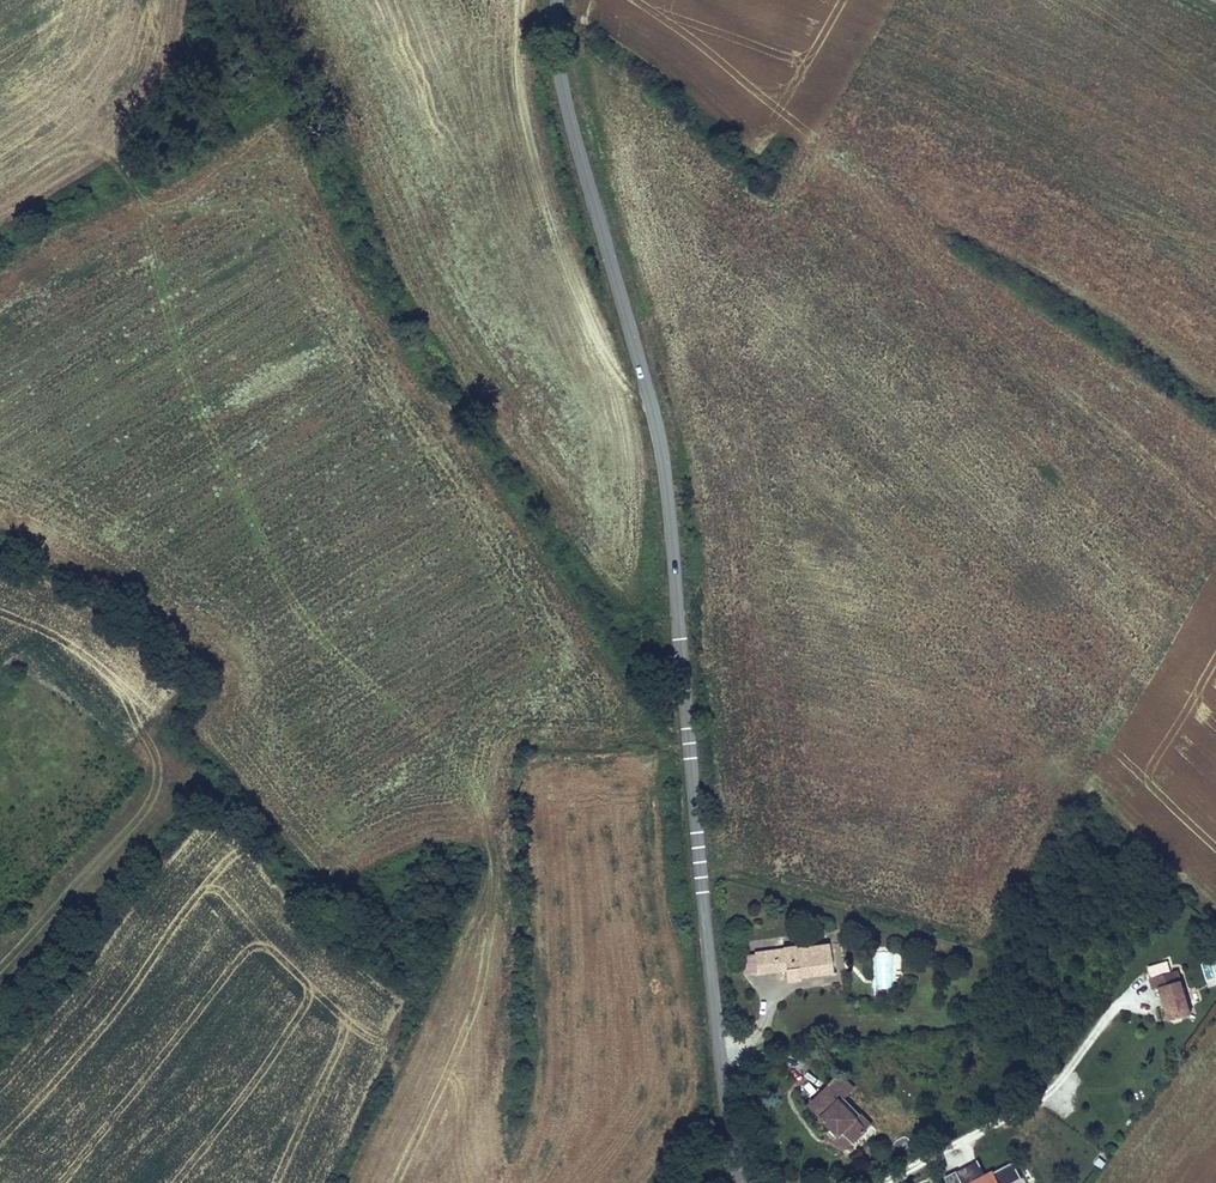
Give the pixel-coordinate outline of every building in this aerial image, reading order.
[(782,949),(754,952),(757,974),(775,971),(774,962),(783,960),(785,970),(786,981),(799,980),(799,977),(831,973),(827,944),(795,947),(794,946),(782,948),(782,949)] [(774,962),(775,971),(785,970),(783,960),(774,962)] [(1176,970),(1147,979),(1151,990),(1155,988),(1166,1022),(1190,1015),(1176,970)] [(818,1119),(829,1131),(834,1138),(830,1142),(840,1154),(863,1133),(836,1100),(850,1088),(841,1079),(808,1107),(818,1119)] [(841,1100),(852,1091),(850,1088),(836,1100),(863,1133),(867,1130),(841,1100)] [(824,1135),(830,1142),(834,1138),(829,1131),(824,1135)] [(1020,1178),(1012,1161),(983,1174),(977,1160),(944,1175),(947,1182),(1009,1182),(1020,1178)]
